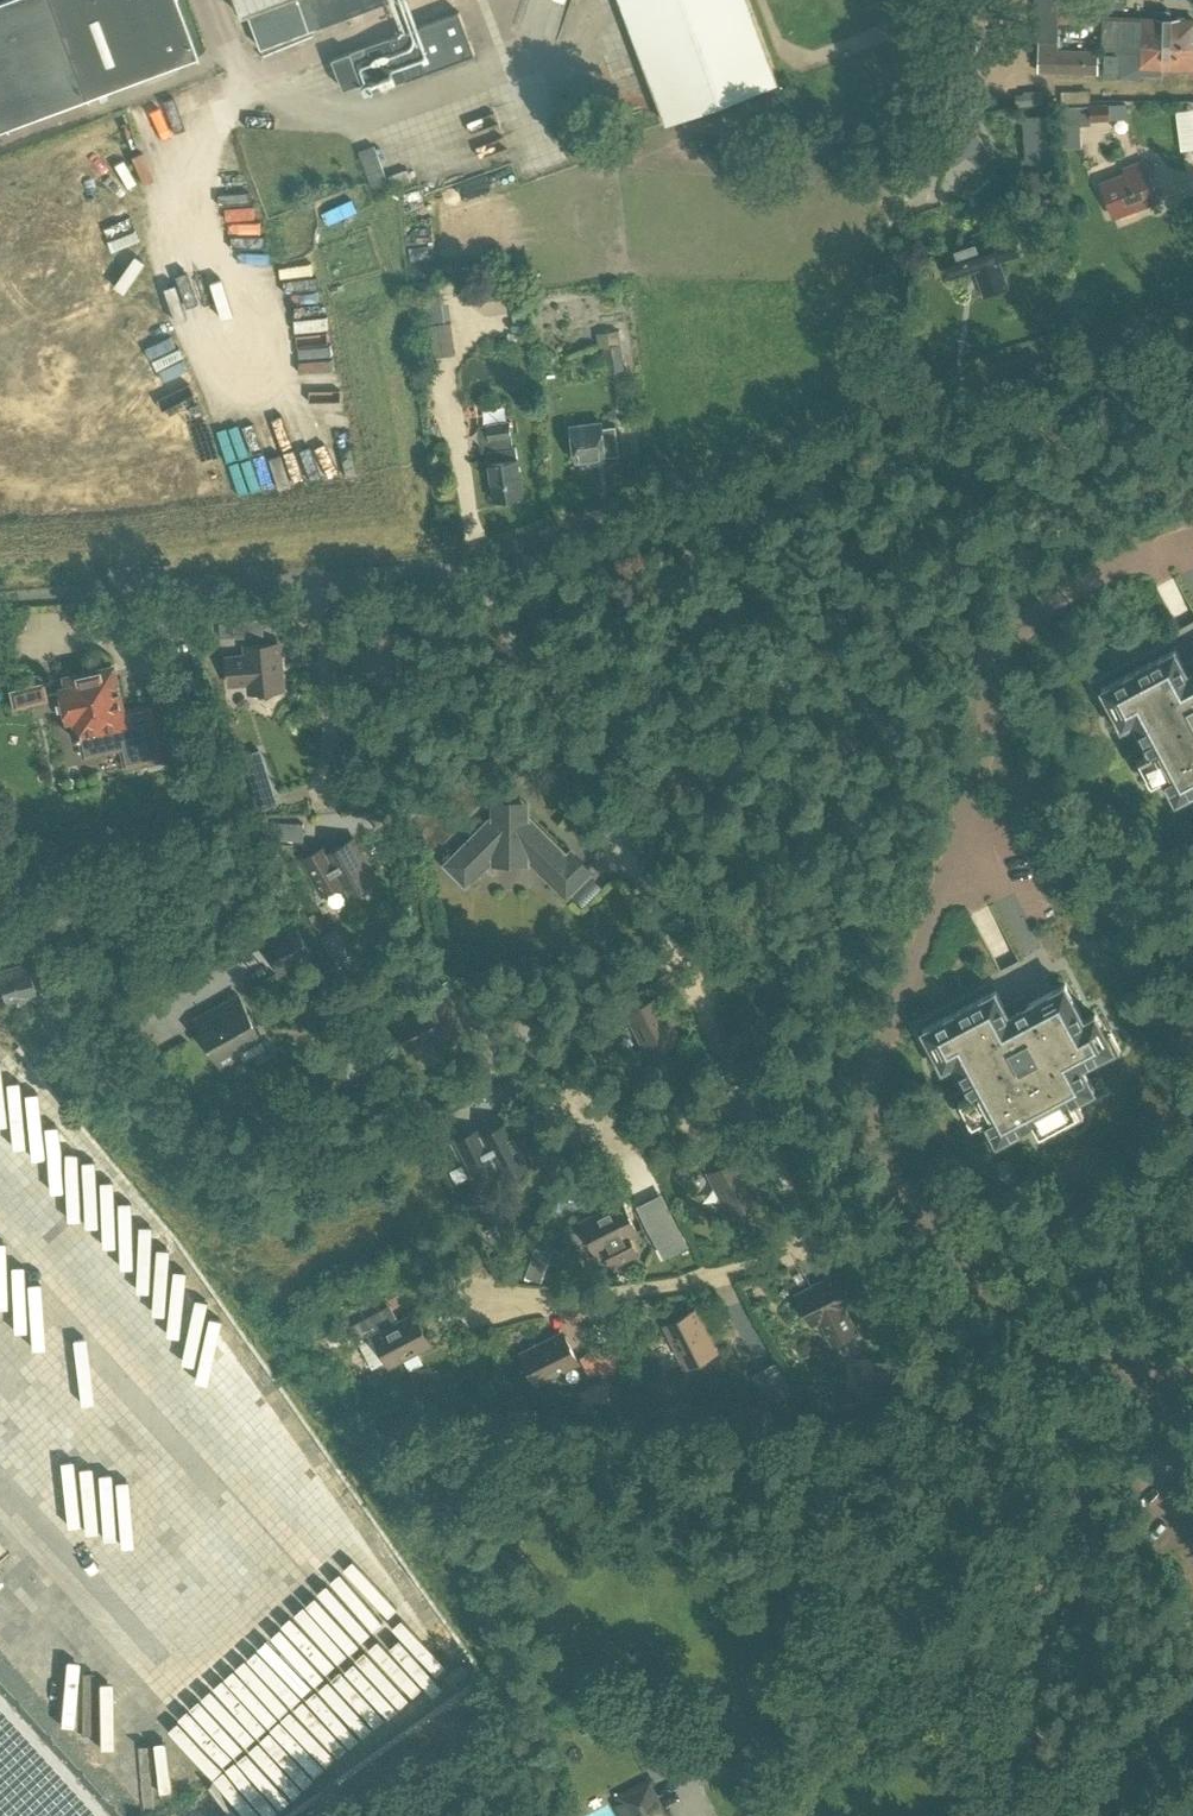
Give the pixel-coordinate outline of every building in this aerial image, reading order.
[(16,123),(82,98),(46,0),(0,0),(0,81),(16,123)] [(82,98),(195,56),(174,0),(46,0),(82,98)] [(242,17),(249,14),(262,48),(391,0),(236,0),(242,17)] [(634,36),(666,123),(777,81),(747,0),(621,0),(634,36)] [(1105,51),(1122,52),(1122,42),(1192,45),(1192,21),(1175,20),(1172,11),(1160,11),(1156,19),(1139,19),(1139,20),(1123,19),(1106,18),(1105,51)] [(448,18),(323,64),(333,92),(363,82),(367,94),(463,60),(448,18)] [(1122,42),(1122,52),(1105,51),(1104,77),(1139,78),(1139,75),(1164,75),(1164,68),(1192,69),(1192,45),(1122,42)] [(1055,73),(1088,74),(1099,74),(1099,51),(1088,51),(1056,50),(1055,73)] [(16,123),(0,81),(0,129),(16,123)] [(1168,101),(1171,141),(1189,140),(1186,100),(1168,101)] [(1062,107),(1062,126),(1091,125),(1091,121),(1109,120),(1108,104),(1089,105),(1089,106),(1062,107)] [(1050,114),(1023,116),(1027,164),(1054,162),(1050,114)] [(929,143),(929,144),(944,169),(969,155),(985,146),(970,120),(930,143),(929,143)] [(369,148),(352,155),(367,195),(384,188),(380,177),(369,148)] [(1101,184),(1113,216),(1159,199),(1145,162),(1124,170),(1126,175),(1101,184)] [(404,181),(400,171),(380,177),(384,188),(404,181)] [(1007,288),(998,261),(989,232),(974,237),(975,241),(942,252),(950,277),(976,269),(985,295),(1007,288)] [(512,298),(510,281),(477,284),(479,302),(512,298)] [(429,327),(433,359),(455,356),(451,324),(429,327)] [(598,335),(600,349),(603,348),(607,374),(623,372),(618,333),(598,335)] [(615,426),(602,428),(601,422),(571,426),(576,462),(606,458),(606,456),(618,454),(615,426)] [(479,430),(483,455),(488,454),(489,463),(494,500),(523,495),(516,447),(512,448),(509,423),(487,426),(488,428),(479,430)] [(233,622),(218,623),(219,639),(234,638),(233,622)] [(283,688),(278,643),(245,647),(246,657),(227,659),(230,685),(249,682),(250,692),(258,691),(267,697),(275,689),(283,688)] [(1115,714),(1127,708),(1151,754),(1138,762),(1150,784),(1164,777),(1176,801),(1192,792),(1192,671),(1188,674),(1175,650),(1102,689),(1115,714)] [(61,690),(68,720),(75,718),(84,757),(122,749),(126,766),(174,755),(162,702),(122,711),(113,668),(66,678),(69,688),(61,690)] [(183,753),(199,749),(196,733),(180,737),(183,753)] [(272,787),(255,792),(260,809),(278,803),(272,787)] [(446,865),(466,885),(494,856),(502,864),(521,864),(528,856),(568,896),(593,871),(573,851),(568,856),(528,816),(528,808),(495,808),(495,816),(446,865)] [(273,823),(273,839),(303,840),(304,824),(273,823)] [(377,879),(354,839),(328,854),(324,848),(305,859),(324,894),(342,884),(348,895),(355,891),(366,893),(370,883),(377,879)] [(264,945),(277,968),(312,948),(300,925),(264,945)] [(335,930),(322,938),(336,963),(349,956),(335,930)] [(629,1012),(650,1053),(679,1038),(675,1029),(693,1019),(682,998),(664,1008),(659,999),(668,994),(660,980),(635,993),(639,1001),(636,1009),(629,1012)] [(923,1030),(936,1056),(948,1049),(972,1095),(958,1103),(971,1126),(984,1118),(997,1143),(1034,1123),(1040,1134),(1065,1121),(1059,1110),(1095,1090),(1082,1066),(1103,1055),(1096,1043),(1108,1037),(1096,1014),(1085,1021),(1066,985),(1009,1015),(996,991),(923,1030)] [(468,1031),(446,990),(417,1006),(422,1015),(399,1026),(411,1049),(434,1038),(438,1046),(445,1043),(456,1045),(460,1035),(468,1031)] [(197,1020),(203,1031),(202,1031),(224,1070),(242,1060),(236,1050),(262,1035),(239,996),(197,1020)] [(436,1122),(461,1117),(458,1099),(432,1105),(436,1122)] [(532,1162),(510,1122),(482,1137),(479,1131),(458,1142),(477,1178),(497,1167),(502,1178),(509,1174),(520,1176),(525,1166),(532,1162)] [(699,1165),(705,1176),(711,1172),(732,1213),(739,1209),(750,1211),(755,1201),(762,1198),(741,1157),(718,1169),(713,1158),(699,1165)] [(583,1222),(587,1229),(585,1240),(595,1245),(598,1252),(607,1247),(616,1264),(639,1252),(630,1236),(639,1231),(624,1201),(583,1222)] [(688,1244),(675,1218),(650,1231),(664,1257),(688,1244)] [(846,1256),(841,1247),(841,1246),(834,1250),(830,1251),(835,1261),(846,1256)] [(840,1273),(799,1294),(803,1301),(801,1312),(811,1317),(814,1324),(823,1319),(835,1342),(858,1330),(846,1307),(855,1303),(862,1316),(875,1309),(858,1276),(845,1283),(840,1273)] [(668,1325),(688,1366),(696,1362),(706,1364),(711,1354),(718,1351),(697,1310),(668,1325)] [(370,1339),(384,1364),(398,1356),(400,1361),(432,1344),(429,1337),(431,1326),(421,1322),(417,1314),(370,1339)] [(524,1353),(528,1361),(526,1371),(536,1376),(539,1383),(580,1362),(565,1333),(524,1353)] [(592,1351),(581,1357),(590,1375),(601,1370),(592,1351)] [(18,1584),(10,1576),(0,1585),(0,1602),(18,1584)] [(327,1610),(351,1632),(368,1614),(344,1592),(327,1610)] [(293,1679),(301,1671),(258,1626),(250,1634),(293,1679)] [(252,1664),(245,1670),(267,1696),(274,1690),(252,1664)] [(160,1694),(204,1746),(240,1716),(203,1673),(191,1683),(183,1674),(160,1694)] [(0,1683),(0,1815),(121,1815),(0,1683)] [(47,1713),(54,1722),(74,1705),(66,1696),(47,1713)] [(131,1716),(124,1725),(169,1765),(177,1756),(131,1716)] [(137,1799),(146,1791),(101,1745),(92,1754),(137,1799)] [(650,1779),(614,1796),(624,1815),(668,1815),(650,1779)]
